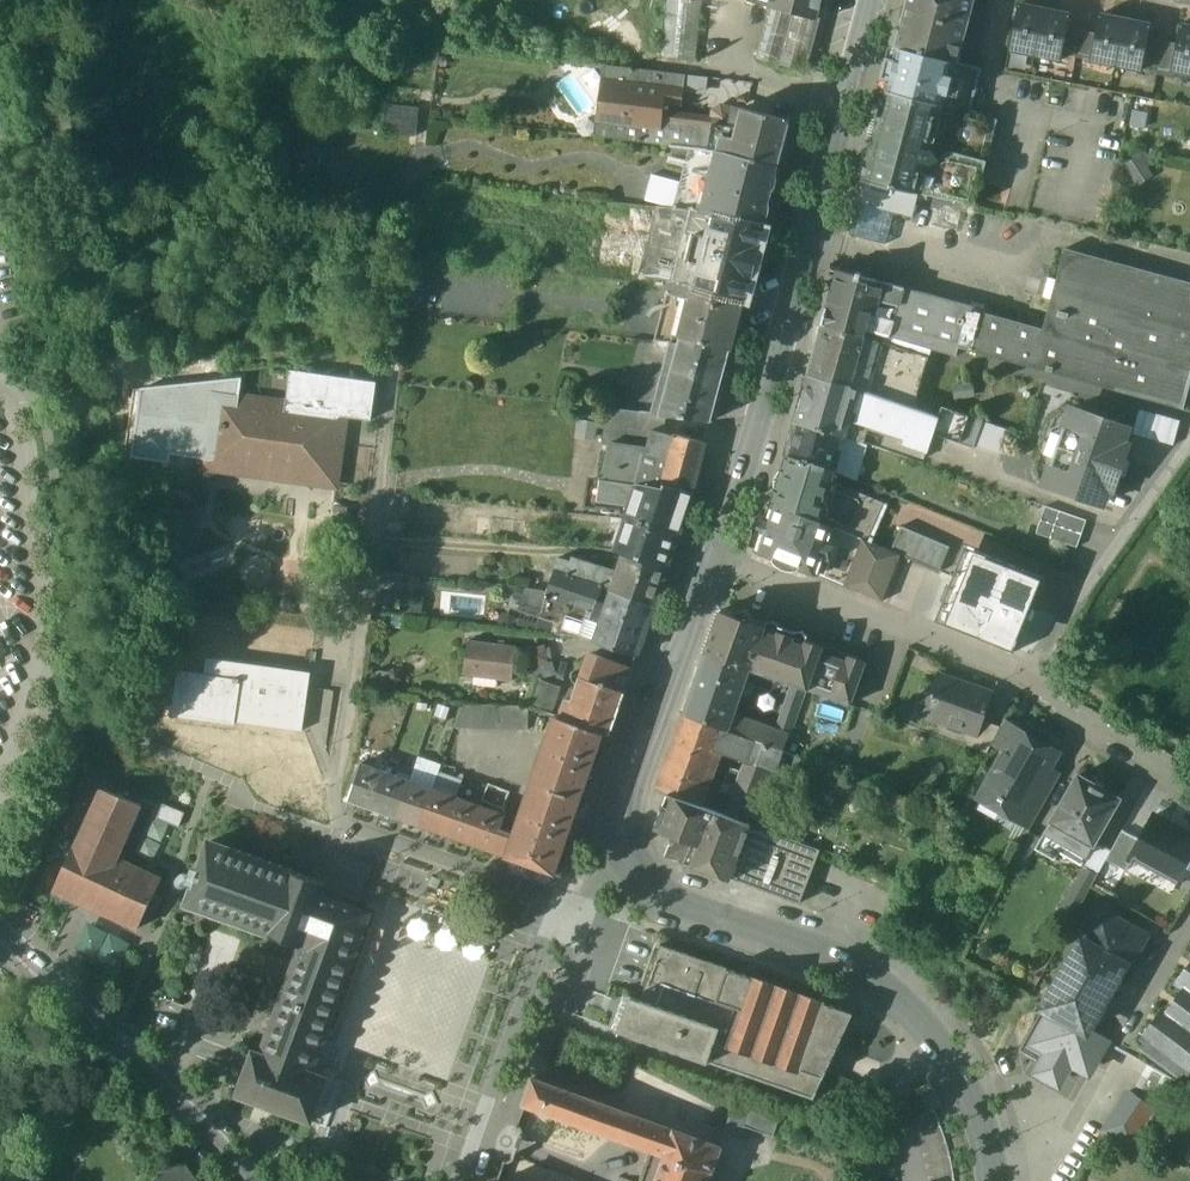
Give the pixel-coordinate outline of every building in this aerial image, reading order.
[(660,56),(695,59),(701,0),(665,0),(660,56)] [(769,7),(816,19),(822,0),(771,0),(769,7)] [(896,46),(896,47),(942,59),(943,59),(956,62),(956,63),(962,40),(972,0),(908,0),(896,46)] [(1043,11),(1018,6),(1009,50),(1034,55),(1043,11)] [(816,19),(769,7),(755,57),(803,70),(816,19)] [(1043,11),(1034,55),(1062,60),(1063,55),(1068,28),(1070,17),(1043,11)] [(1095,33),(1090,60),(1117,65),(1125,20),(1099,14),(1095,33)] [(1151,25),(1125,20),(1117,65),(1141,70),(1142,64),(1148,39),(1151,25)] [(1180,25),(1176,45),(1171,70),(1189,74),(1189,27),(1180,25)] [(1082,31),(1068,28),(1063,55),(1077,57),(1082,31)] [(1095,33),(1082,31),(1077,57),(1090,60),(1095,33)] [(1162,42),(1148,39),(1142,64),(1157,67),(1162,42)] [(1176,45),(1162,42),(1157,67),(1171,70),(1176,45)] [(886,57),(880,78),(881,78),(888,80),(885,90),(885,89),(884,90),(885,91),(945,107),(948,95),(948,94),(953,78),(953,77),(952,77),(956,62),(943,59),(942,59),(896,47),(896,48),(895,48),(895,49),(896,49),(893,59),(893,58),(886,57)] [(895,48),(891,47),(889,48),(886,57),(893,58),(893,59),(896,49),(895,49),(895,48)] [(956,63),(956,62),(952,77),(953,77),(953,78),(962,80),(957,97),(948,94),(948,95),(945,107),(970,112),(982,69),(956,63)] [(685,75),(634,69),(631,84),(665,88),(665,90),(682,93),(685,75)] [(888,80),(881,78),(879,87),(880,89),(884,90),(885,89),(885,90),(888,80)] [(962,80),(953,78),(948,94),(957,97),(962,80)] [(711,126),(661,118),(665,90),(665,88),(631,84),(630,89),(609,87),(602,137),(691,148),(718,152),(721,137),(718,136),(719,128),(711,127),(711,126)] [(945,107),(885,91),(861,179),(920,193),(922,193),(929,165),(938,160),(937,157),(933,151),(945,107)] [(388,130),(416,132),(418,106),(390,104),(388,130)] [(743,109),(736,107),(733,116),(741,118),(743,109)] [(970,112),(945,107),(933,151),(937,157),(948,150),(987,161),(997,120),(970,112)] [(790,119),(743,109),(741,118),(736,139),(721,137),(718,152),(778,165),(790,119)] [(741,118),(733,116),(731,129),(719,128),(718,136),(721,137),(736,139),(741,118)] [(718,152),(691,148),(674,208),(696,210),(697,210),(718,152)] [(948,150),(937,157),(938,160),(929,165),(922,193),(963,203),(975,205),(987,161),(948,150)] [(778,165),(718,152),(697,210),(762,226),(778,165)] [(1152,163),(1145,154),(1126,165),(1138,184),(1152,176),(1147,168),(1152,163)] [(680,182),(653,174),(646,200),(673,207),(680,182)] [(920,193),(861,179),(855,202),(914,217),(920,193)] [(697,210),(696,210),(690,233),(695,234),(692,245),(753,261),(762,226),(697,210)] [(753,261),(692,245),(689,258),(684,257),(678,280),(687,282),(744,298),(753,261)] [(1064,250),(1042,330),(1189,369),(1189,283),(1064,250)] [(883,283),(837,271),(827,308),(826,308),(824,318),(866,330),(870,314),(875,314),(879,300),(883,283)] [(678,280),(668,280),(655,334),(653,341),(678,344),(680,344),(681,336),(680,336),(692,292),(684,290),(687,282),(678,280)] [(744,298),(687,282),(684,290),(692,292),(680,336),(681,336),(731,349),(744,298)] [(903,288),(883,283),(879,300),(898,305),(903,288)] [(986,310),(903,288),(898,305),(889,337),(955,357),(957,349),(972,352),(981,314),(985,315),(986,310)] [(898,305),(879,300),(875,314),(870,314),(866,330),(889,337),(898,305)] [(981,314),(972,352),(1182,408),(1189,381),(1189,369),(1042,330),(985,315),(981,314)] [(866,330),(824,318),(822,325),(808,375),(850,388),(851,385),(859,355),(864,336),(866,330)] [(731,349),(681,336),(680,344),(678,344),(658,414),(666,415),(712,420),(731,349)] [(902,349),(864,336),(859,355),(897,366),(902,349)] [(929,358),(902,349),(897,366),(897,368),(924,376),(929,358)] [(937,361),(929,358),(924,376),(923,381),(928,382),(930,373),(933,374),(937,361)] [(924,376),(897,368),(892,383),(920,391),(923,381),(924,376)] [(174,450),(205,455),(213,392),(242,396),(246,369),(240,369),(136,381),(125,455),(171,463),(174,450)] [(293,373),(288,403),(347,411),(373,415),(377,385),(293,373)] [(850,388),(808,375),(795,421),(845,437),(860,389),(851,385),(850,388)] [(920,391),(892,383),(888,399),(914,408),(920,391)] [(914,408),(888,399),(860,389),(845,437),(863,443),(869,430),(886,436),(883,445),(924,459),(932,435),(938,416),(914,408)] [(242,396),(213,392),(205,455),(204,468),(220,471),(221,461),(326,475),(330,448),(341,450),(347,411),(288,403),(242,396)] [(938,416),(932,435),(974,449),(975,445),(983,422),(983,420),(942,406),(938,416)] [(640,412),(608,408),(603,444),(609,445),(623,447),(626,428),(639,430),(640,412)] [(1129,427),(1079,410),(1073,427),(1064,424),(1049,467),(1058,470),(1052,488),(1102,505),(1108,488),(1113,489),(1127,446),(1123,444),(1129,427)] [(1133,434),(1147,438),(1153,414),(1139,410),(1133,434)] [(658,414),(640,412),(639,430),(650,432),(651,430),(663,433),(666,415),(658,414)] [(1147,438),(1160,442),(1167,417),(1153,414),(1147,438)] [(1160,442),(1174,445),(1181,421),(1167,417),(1160,442)] [(845,437),(795,421),(786,455),(833,469),(836,470),(840,455),(848,458),(850,450),(842,448),(845,437)] [(983,422),(975,445),(989,450),(997,426),(983,422)] [(1010,431),(997,426),(989,450),(1002,454),(1010,431)] [(663,433),(651,430),(650,432),(645,452),(670,459),(676,437),(663,433)] [(706,443),(676,435),(676,437),(670,459),(666,472),(662,488),(663,488),(664,485),(692,492),(706,443)] [(639,456),(607,452),(601,479),(646,485),(648,473),(637,471),(639,456)] [(833,469),(786,455),(782,467),(777,472),(774,477),(773,484),(775,490),(771,503),(803,515),(867,542),(883,504),(831,481),(834,479),(835,474),(833,469)] [(666,472),(649,468),(648,473),(646,485),(662,488),(666,472)] [(664,485),(663,488),(646,485),(601,479),(597,501),(630,506),(625,520),(677,537),(692,492),(664,485)] [(803,515),(771,503),(765,519),(759,517),(753,532),(760,534),(754,551),(883,601),(901,556),(891,552),(867,542),(803,515)] [(1086,520),(1045,506),(1036,533),(1077,547),(1086,520)] [(677,537),(625,520),(615,550),(624,553),(667,568),(677,537)] [(949,548),(901,527),(891,552),(901,556),(939,572),(949,548)] [(936,620),(1015,652),(1042,586),(1023,578),(1026,571),(976,551),(970,568),(959,564),(950,586),(960,590),(954,604),(944,601),(936,620)] [(667,568),(624,553),(617,573),(611,590),(654,605),(667,568)] [(617,573),(572,558),(570,562),(558,558),(554,571),(602,587),(611,590),(617,573)] [(602,587),(554,571),(547,593),(546,596),(569,604),(594,612),(596,606),(602,587)] [(611,590),(602,587),(596,606),(605,609),(595,643),(637,656),(654,605),(611,590)] [(547,593),(526,588),(518,613),(539,619),(546,596),(547,593)] [(569,604),(546,596),(539,619),(563,626),(569,604)] [(865,663),(721,612),(706,654),(746,668),(793,685),(805,689),(850,705),(865,663)] [(1081,617),(1068,635),(1080,642),(1092,624),(1081,617)] [(583,634),(574,631),(572,636),(582,639),(583,634)] [(515,647),(467,641),(463,675),(511,680),(515,647)] [(547,660),(544,645),(528,647),(530,663),(547,660)] [(632,669),(591,654),(587,655),(571,701),(566,700),(560,718),(609,735),(632,669)] [(706,654),(684,715),(725,729),(729,716),(746,668),(706,654)] [(309,673),(207,659),(205,676),(179,672),(173,715),(234,723),(234,720),(301,729),(303,713),(309,673)] [(994,693),(937,673),(930,695),(933,696),(928,712),(925,711),(923,716),(968,731),(979,735),(984,721),(994,693)] [(538,679),(528,707),(529,707),(547,713),(557,685),(538,679)] [(793,685),(776,733),(788,737),(805,689),(793,685)] [(528,707),(463,704),(455,728),(528,731),(529,707),(528,707)] [(725,729),(684,715),(667,760),(708,776),(725,729)] [(560,718),(555,716),(515,836),(507,857),(560,876),(569,849),(565,848),(575,820),(579,822),(593,783),(588,782),(598,753),(602,755),(609,735),(560,718)] [(776,733),(729,716),(725,729),(743,736),(759,741),(783,750),(788,737),(776,733)] [(1020,729),(1004,720),(1000,727),(992,744),(1006,752),(1020,729)] [(979,735),(968,731),(963,744),(987,752),(992,744),(1000,727),(984,721),(979,735)] [(1049,746),(1020,729),(1006,752),(978,800),(1015,820),(1018,814),(1020,816),(1039,784),(1056,753),(1048,748),(1049,746)] [(759,741),(743,736),(736,757),(751,762),(759,741)] [(783,750),(759,741),(751,762),(741,788),(766,797),(778,764),(782,751),(783,750)] [(818,765),(782,751),(778,764),(796,771),(798,767),(814,773),(818,765)] [(708,776),(667,760),(656,788),(673,795),(697,804),(708,776)] [(385,774),(360,766),(348,801),(372,810),(385,774)] [(409,783),(385,774),(372,810),(396,818),(409,783)] [(1053,819),(1052,819),(1093,843),(1094,842),(1119,799),(1078,775),(1053,819)] [(432,791),(409,783),(396,818),(420,826),(432,791)] [(1039,784),(1020,816),(1018,814),(1015,820),(1029,829),(1051,791),(1039,784)] [(766,797),(741,788),(730,816),(752,825),(756,826),(766,797)] [(101,789),(78,841),(76,841),(53,891),(125,923),(138,929),(161,879),(116,859),(140,805),(101,789)] [(445,835),(457,800),(432,791),(420,826),(445,835)] [(697,804),(673,795),(668,807),(671,831),(684,860),(732,878),(752,825),(730,816),(697,804)] [(469,844),(482,808),(457,800),(445,835),(469,844)] [(184,813),(162,804),(156,819),(178,828),(184,813)] [(501,831),(506,817),(482,808),(469,844),(494,852),(507,857),(515,836),(501,831)] [(1152,815),(1139,839),(1130,856),(1131,857),(1145,864),(1147,860),(1181,879),(1187,867),(1189,868),(1189,867),(1189,839),(1166,826),(1167,823),(1152,815)] [(1093,843),(1052,819),(1053,819),(1052,818),(1045,830),(1053,835),(1049,842),(1083,861),(1093,843)] [(756,826),(752,825),(732,878),(802,904),(822,851),(756,826)] [(1040,836),(1029,830),(1015,853),(1027,860),(1040,836)] [(1110,852),(1106,860),(1124,870),(1131,857),(1130,856),(1139,839),(1122,830),(1110,852)] [(1110,852),(1094,842),(1093,843),(1083,861),(1083,867),(1060,910),(1073,917),(1090,887),(1091,887),(1106,860),(1110,852)] [(323,885),(209,843),(188,903),(301,944),(292,968),(261,1054),(253,1051),(236,1096),(310,1123),(327,1076),(312,1071),(317,1058),(352,961),(370,914),(319,896),(323,885)] [(1089,935),(1131,958),(1143,936),(1102,912),(1089,935)] [(1089,935),(1086,933),(1044,1006),(1087,1029),(1131,958),(1089,935)] [(730,970),(659,945),(643,991),(644,992),(641,1000),(630,996),(617,1031),(630,1036),(708,1063),(708,1062),(814,1099),(853,1013),(730,970)] [(1179,982),(1189,991),(1189,967),(1179,982)] [(1179,982),(1178,983),(1186,989),(1168,1013),(1164,1010),(1164,1011),(1189,1031),(1189,991),(1179,982)] [(1087,1029),(1044,1006),(1020,1051),(1042,1062),(1037,1073),(1060,1085),(1071,1064),(1089,1074),(1107,1040),(1087,1029)] [(1164,1011),(1144,1038),(1148,1041),(1183,1067),(1187,1070),(1189,1067),(1189,1031),(1164,1011)] [(1183,1067),(1148,1041),(1143,1049),(1177,1074),(1183,1067)] [(1169,1078),(1147,1065),(1141,1076),(1163,1089),(1169,1078)] [(1163,1089),(1141,1076),(1135,1086),(1157,1099),(1163,1089)] [(673,1128),(533,1078),(524,1103),(525,1103),(664,1154),(673,1128)] [(933,1088),(922,1094),(930,1111),(941,1105),(933,1088)] [(783,1107),(738,1091),(725,1130),(741,1136),(744,1125),(774,1136),(783,1107)] [(1156,1111),(1129,1091),(1104,1131),(1105,1136),(1131,1146),(1156,1111)] [(721,1146),(673,1128),(664,1154),(655,1180),(709,1180),(721,1146)] [(163,1180),(198,1180),(184,1164),(163,1180)]
